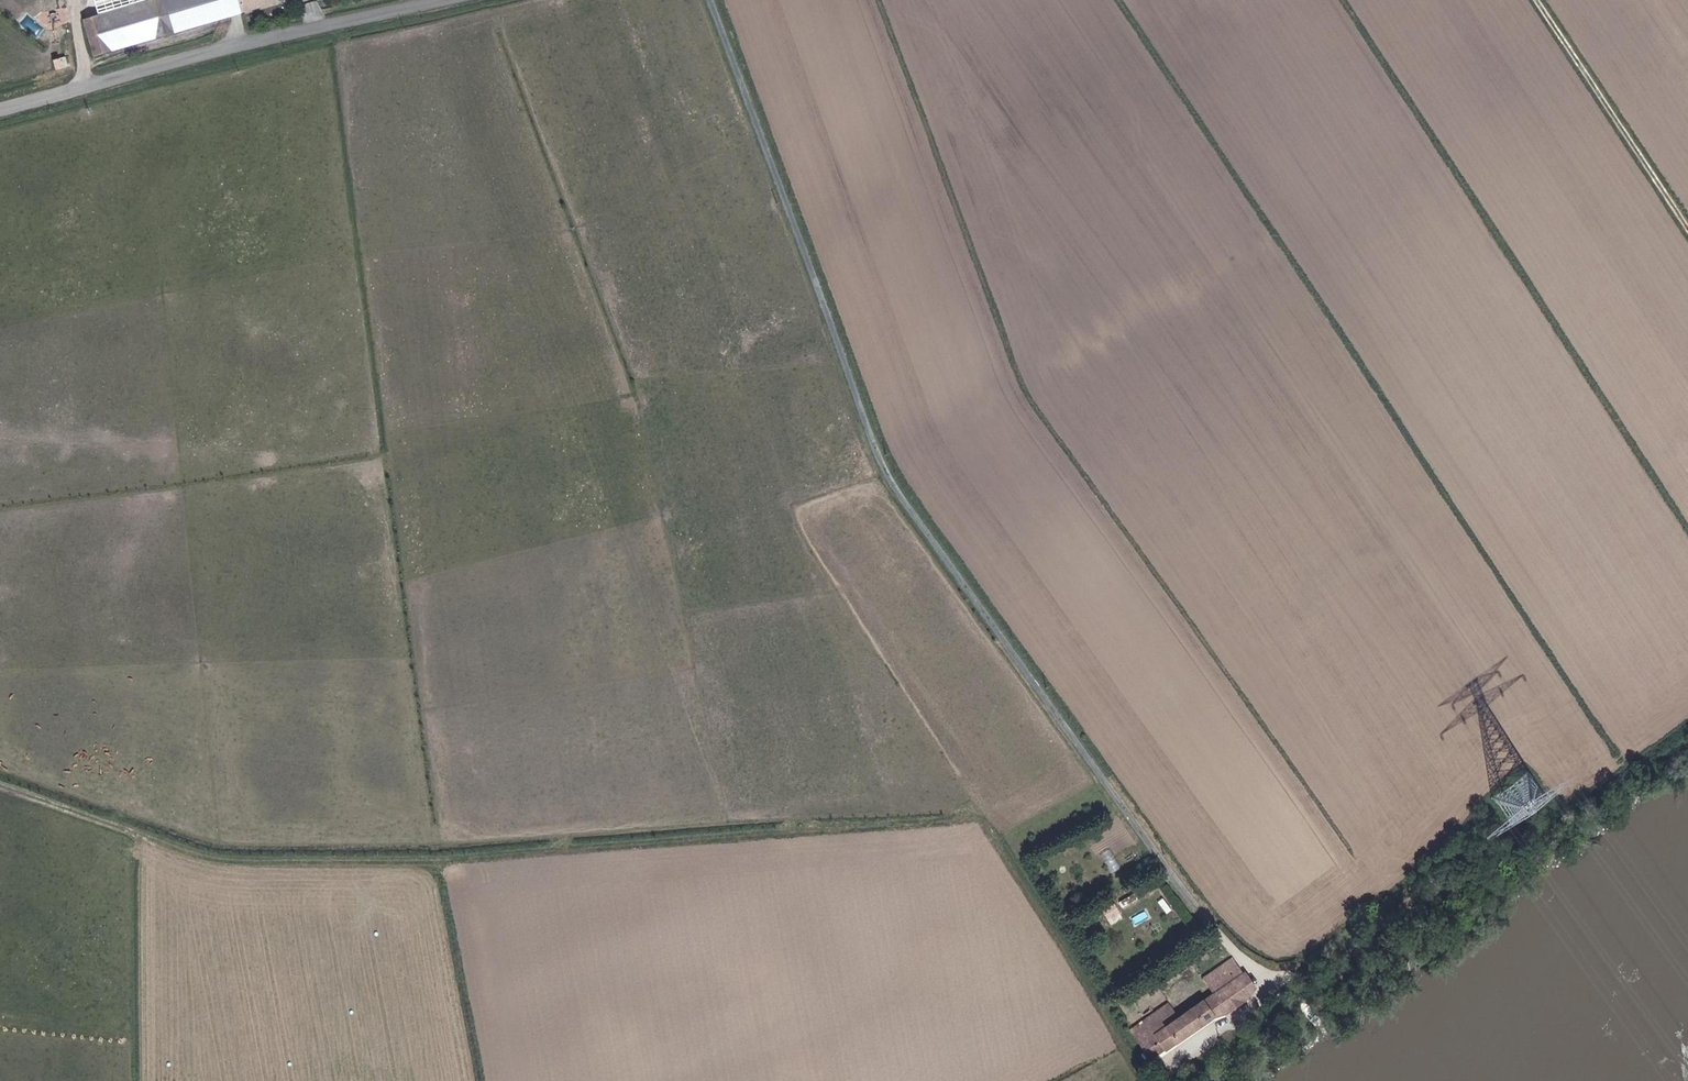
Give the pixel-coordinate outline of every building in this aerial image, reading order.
[(242,0),(170,0),(181,38),(248,18),(242,0)] [(248,18),(289,6),(287,0),(242,0),(248,18)] [(181,38),(170,1),(89,26),(99,61),(181,38)] [(1171,1001),(1130,1027),(1149,1058),(1258,991),(1236,956),(1203,976),(1212,991),(1177,1012),(1171,1001)]
